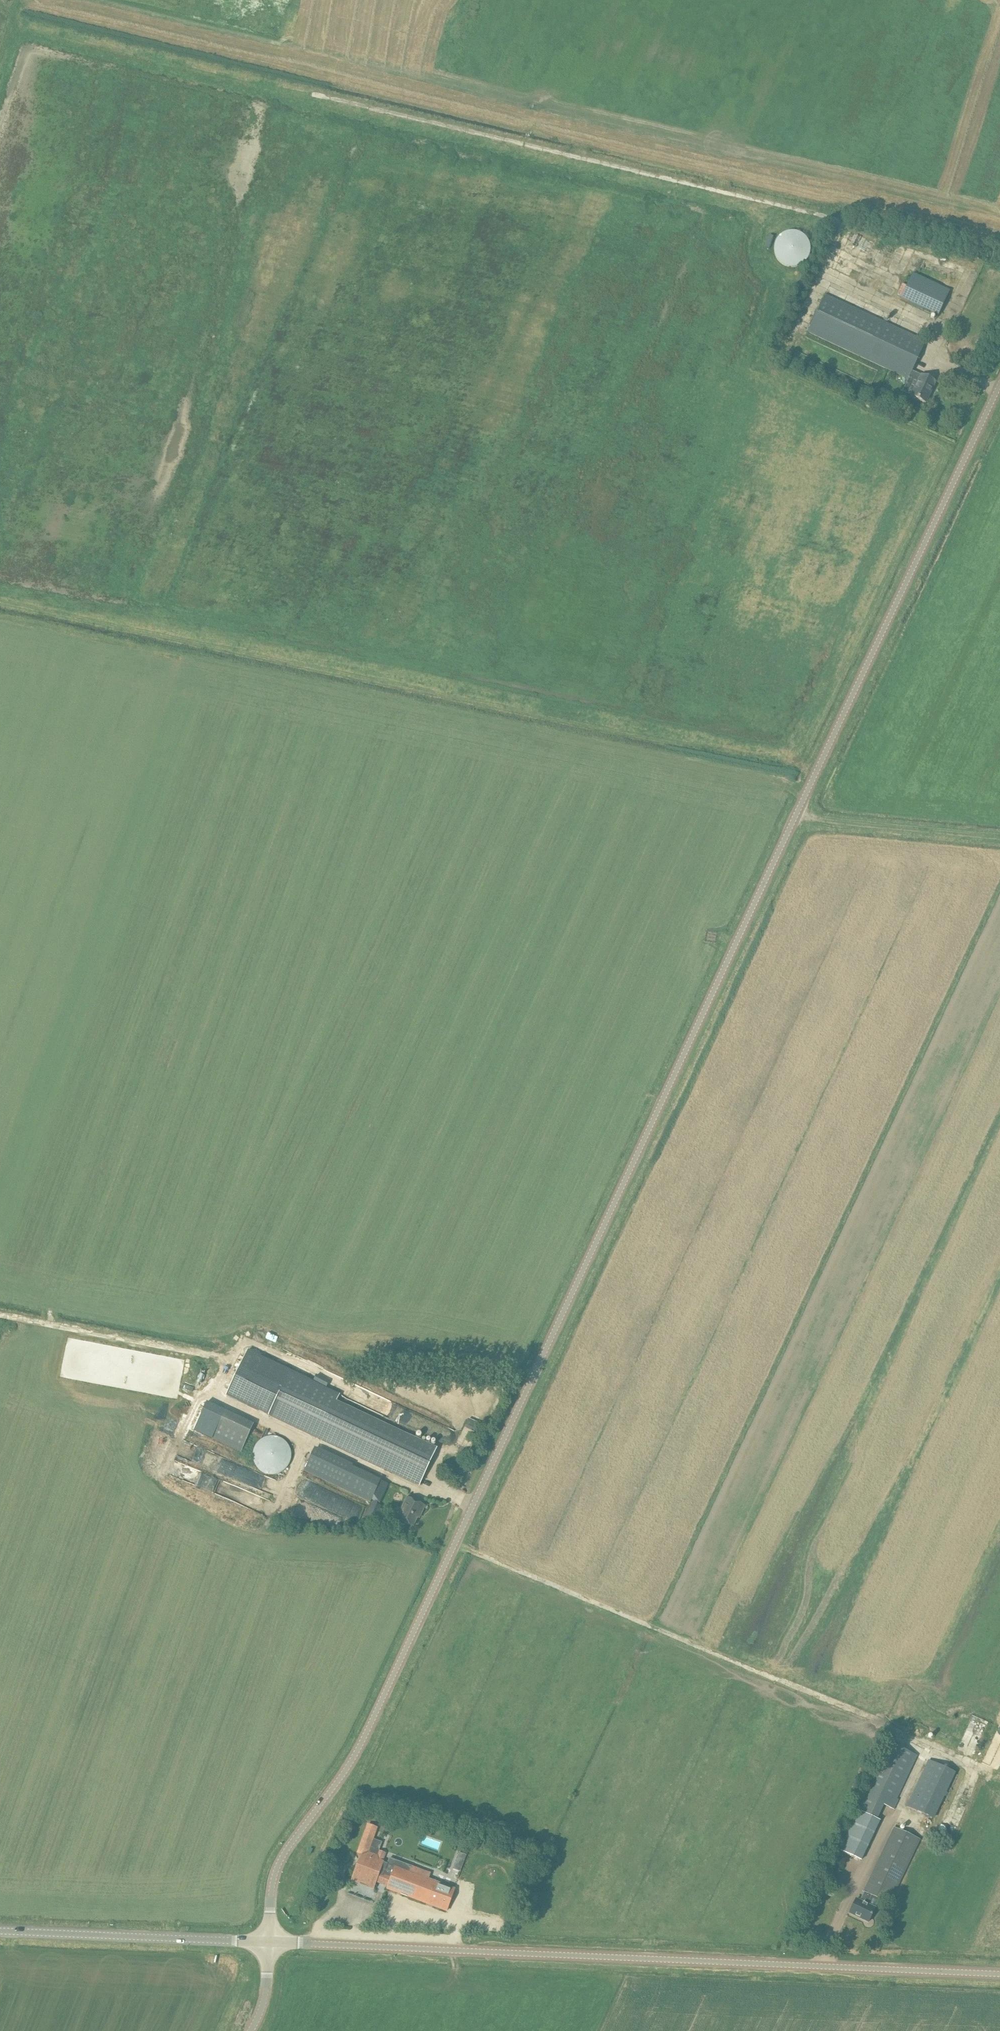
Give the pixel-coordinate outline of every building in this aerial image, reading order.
[(797,232),(793,231),(788,232),(783,233),(780,236),(777,240),(775,244),(774,252),(776,257),(779,261),(781,264),(785,266),(789,267),(793,267),(799,266),(803,264),(807,260),(809,256),(810,252),(810,247),(809,242),(807,238),(802,234),(797,232)] [(950,291),(913,273),(901,298),(939,315),(950,291)] [(926,341),(825,295),(808,331),(909,379),(909,378),(918,382),(911,396),(926,403),(935,382),(912,371),(926,341)] [(978,338),(975,344),(981,347),(984,341),(978,338)] [(227,1395),(226,1395),(418,1486),(436,1449),(336,1401),(339,1394),(247,1351),(227,1395)] [(242,1452),(254,1424),(221,1410),(209,1438),(242,1452)] [(279,1438),(276,1436),(272,1436),(267,1437),(263,1439),(259,1441),(256,1445),(254,1450),(253,1456),(254,1461),(257,1467),(258,1469),(263,1472),(267,1474),(273,1475),(278,1474),(282,1472),(285,1469),(288,1466),(291,1461),(292,1456),(291,1452),(290,1448),(287,1443),(283,1440),(279,1438)] [(381,1479),(315,1447),(305,1469),(370,1501),(381,1479)] [(374,1493),(371,1499),(374,1500),(378,1502),(379,1503),(382,1497),(374,1493)] [(407,1498),(397,1519),(400,1520),(400,1523),(404,1525),(406,1523),(413,1526),(419,1513),(421,1514),(424,1506),(415,1502),(407,1498)] [(374,1500),(364,1520),(373,1524),(381,1506),(378,1504),(378,1502),(374,1500)] [(992,1740),(999,1744),(999,1725),(998,1725),(992,1740)] [(974,1744),(980,1733),(972,1729),(966,1740),(974,1744)] [(917,1755),(887,1741),(836,1849),(860,1860),(879,1820),(878,1819),(884,1805),(891,1809),(917,1755)] [(956,1775),(929,1761),(907,1806),(934,1820),(956,1775)] [(387,1863),(383,1862),(387,1853),(379,1850),(383,1841),(373,1838),(376,1827),(368,1824),(358,1853),(361,1854),(353,1877),(363,1881),(374,1886),(376,1881),(388,1886),(387,1888),(427,1903),(436,1882),(428,1879),(431,1873),(390,1858),(387,1863)] [(854,1904),(849,1913),(868,1922),(873,1913),(874,1910),(879,1900),(889,1904),(919,1840),(893,1827),(862,1892),(864,1892),(859,1902),(855,1900),(854,1904)] [(459,1852),(453,1869),(460,1872),(467,1855),(459,1852)] [(436,1882),(427,1903),(447,1910),(455,1889),(436,1882)]
